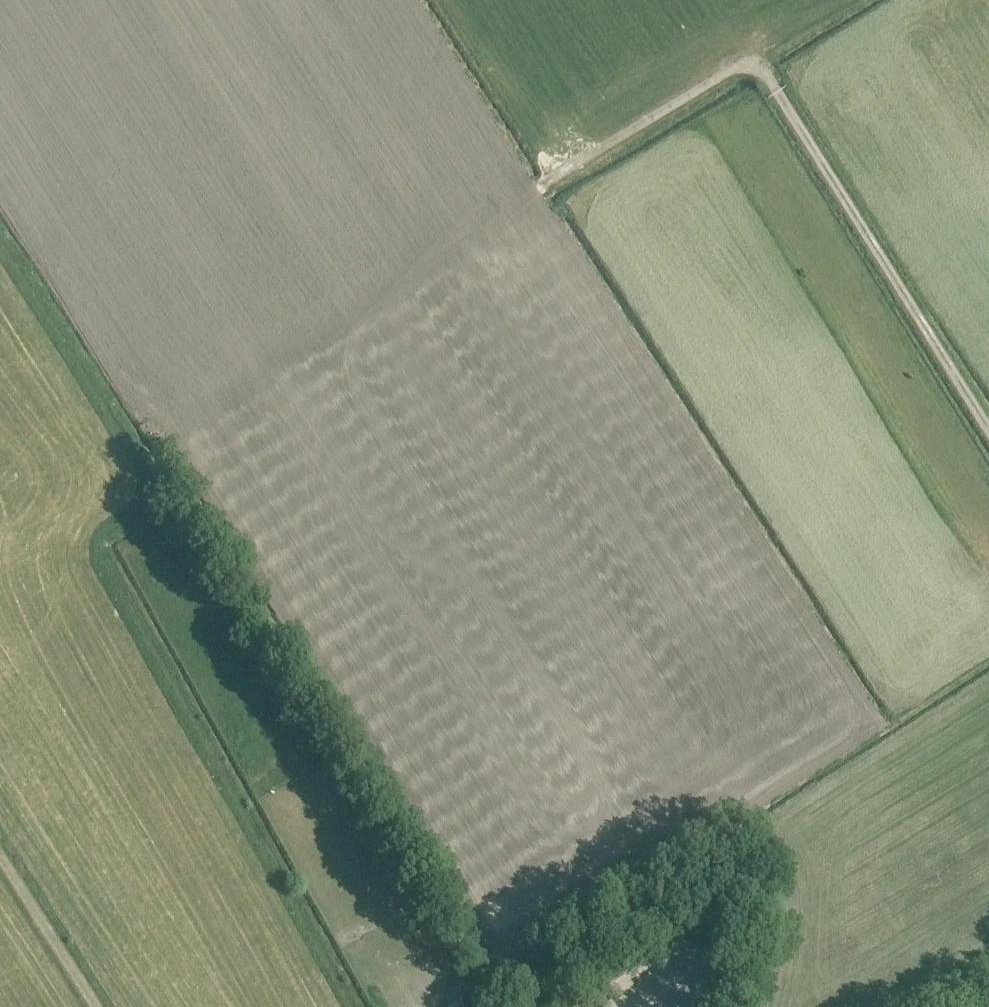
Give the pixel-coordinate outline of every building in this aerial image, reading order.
[(472,997),(454,1006),(477,1006),(472,997)]
